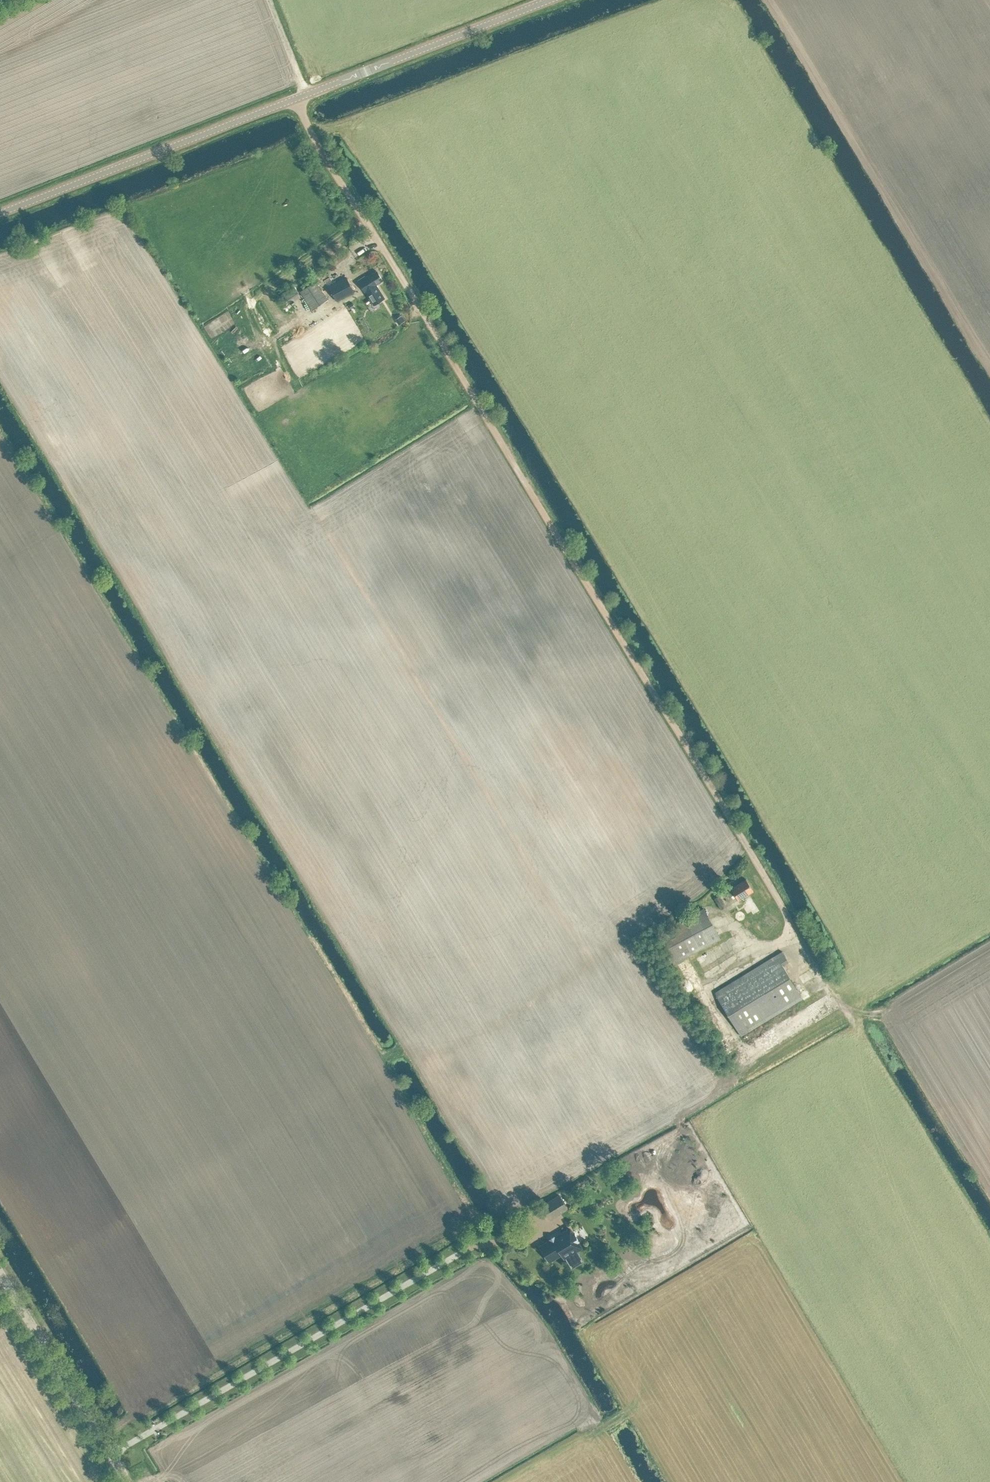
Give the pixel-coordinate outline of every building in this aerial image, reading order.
[(374,286),(383,280),(377,271),(365,278),(364,276),(358,280),(366,293),(375,287),(374,286)] [(337,302),(355,292),(346,276),(328,286),(337,302)] [(327,299),(315,281),(300,291),(313,309),(327,299)] [(401,315),(396,319),(399,324),(405,320),(401,315)] [(739,899),(754,890),(747,879),(732,888),(726,891),(730,897),(735,893),(739,899)] [(715,900),(720,909),(726,905),(720,897),(715,900)] [(672,962),(719,936),(702,905),(655,931),(672,962)] [(741,1035),(803,998),(788,974),(783,965),(789,962),(782,951),(715,993),(741,1035)] [(561,1198),(544,1209),(550,1219),(567,1208),(561,1198)] [(548,1262),(561,1254),(563,1258),(580,1248),(577,1242),(578,1241),(573,1234),(572,1234),(568,1229),(554,1238),(554,1236),(548,1240),(549,1241),(539,1247),(548,1262)]
